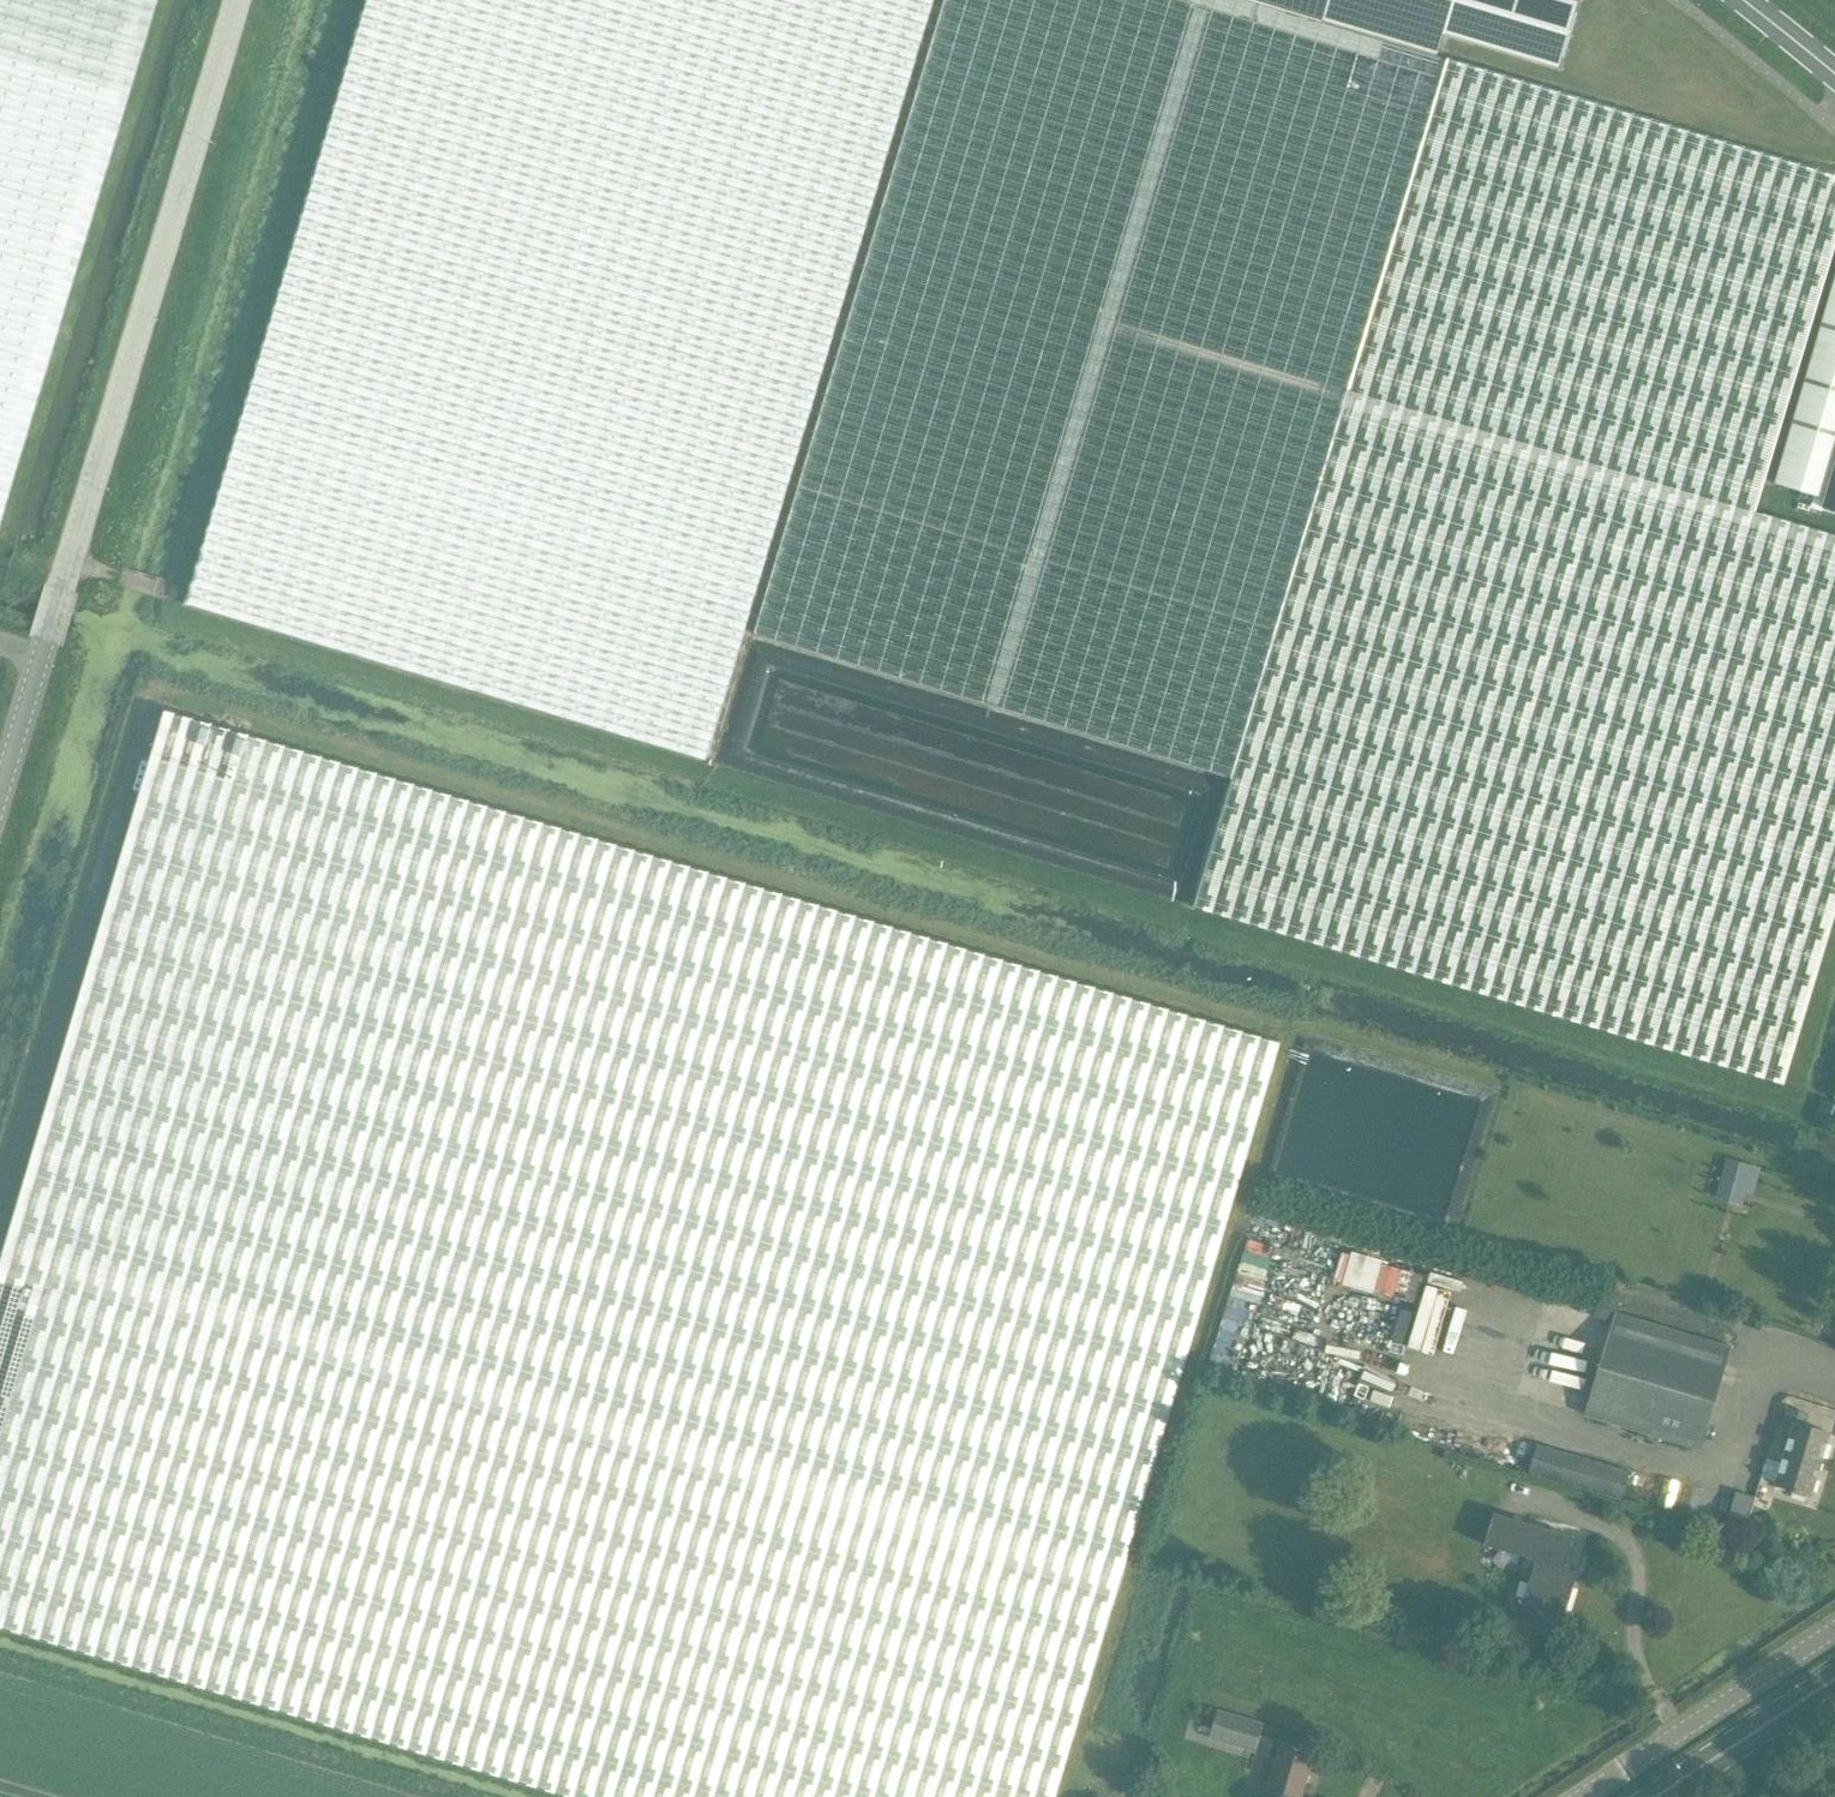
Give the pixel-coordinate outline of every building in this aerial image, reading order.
[(154,0),(0,0),(0,512),(154,0)] [(188,604),(707,759),(933,0),(368,0),(188,604)] [(1257,0),(944,0),(755,631),(1232,774),(1192,906),(1783,1083),(1834,912),(1834,535),(1756,511),(1834,247),(1834,184),(1834,179),(1834,175),(1447,58),(1438,55),(1257,0)] [(1438,55),(1444,34),(1559,68),(1579,1),(1577,0),(1257,0),(1438,55)] [(1774,479),(1823,494),(1820,503),(1834,507),(1834,275),(1774,479)] [(1122,1574),(1280,1042),(165,710),(0,1264),(0,1626),(575,1796),(1056,1796),(1122,1574)] [(1760,1170),(1727,1161),(1721,1182),(1753,1192),(1760,1170)] [(1700,1448),(1730,1346),(1617,1312),(1620,1300),(1600,1294),(1593,1317),(1611,1322),(1584,1414),(1700,1448)] [(1829,1433),(1804,1425),(1808,1414),(1788,1408),(1785,1420),(1792,1423),(1774,1483),(1811,1494),(1829,1433)] [(1628,1470),(1572,1454),(1537,1444),(1529,1471),(1620,1498),(1628,1470)] [(1747,1524),(1755,1496),(1736,1491),(1728,1518),(1747,1524)] [(1559,1631),(1577,1570),(1564,1567),(1573,1536),(1492,1513),(1482,1545),(1534,1560),(1517,1619),(1559,1631)] [(1275,1757),(1265,1792),(1283,1796),(1301,1796),(1315,1751),(1260,1735),(1263,1723),(1217,1709),(1209,1737),(1275,1757)]
